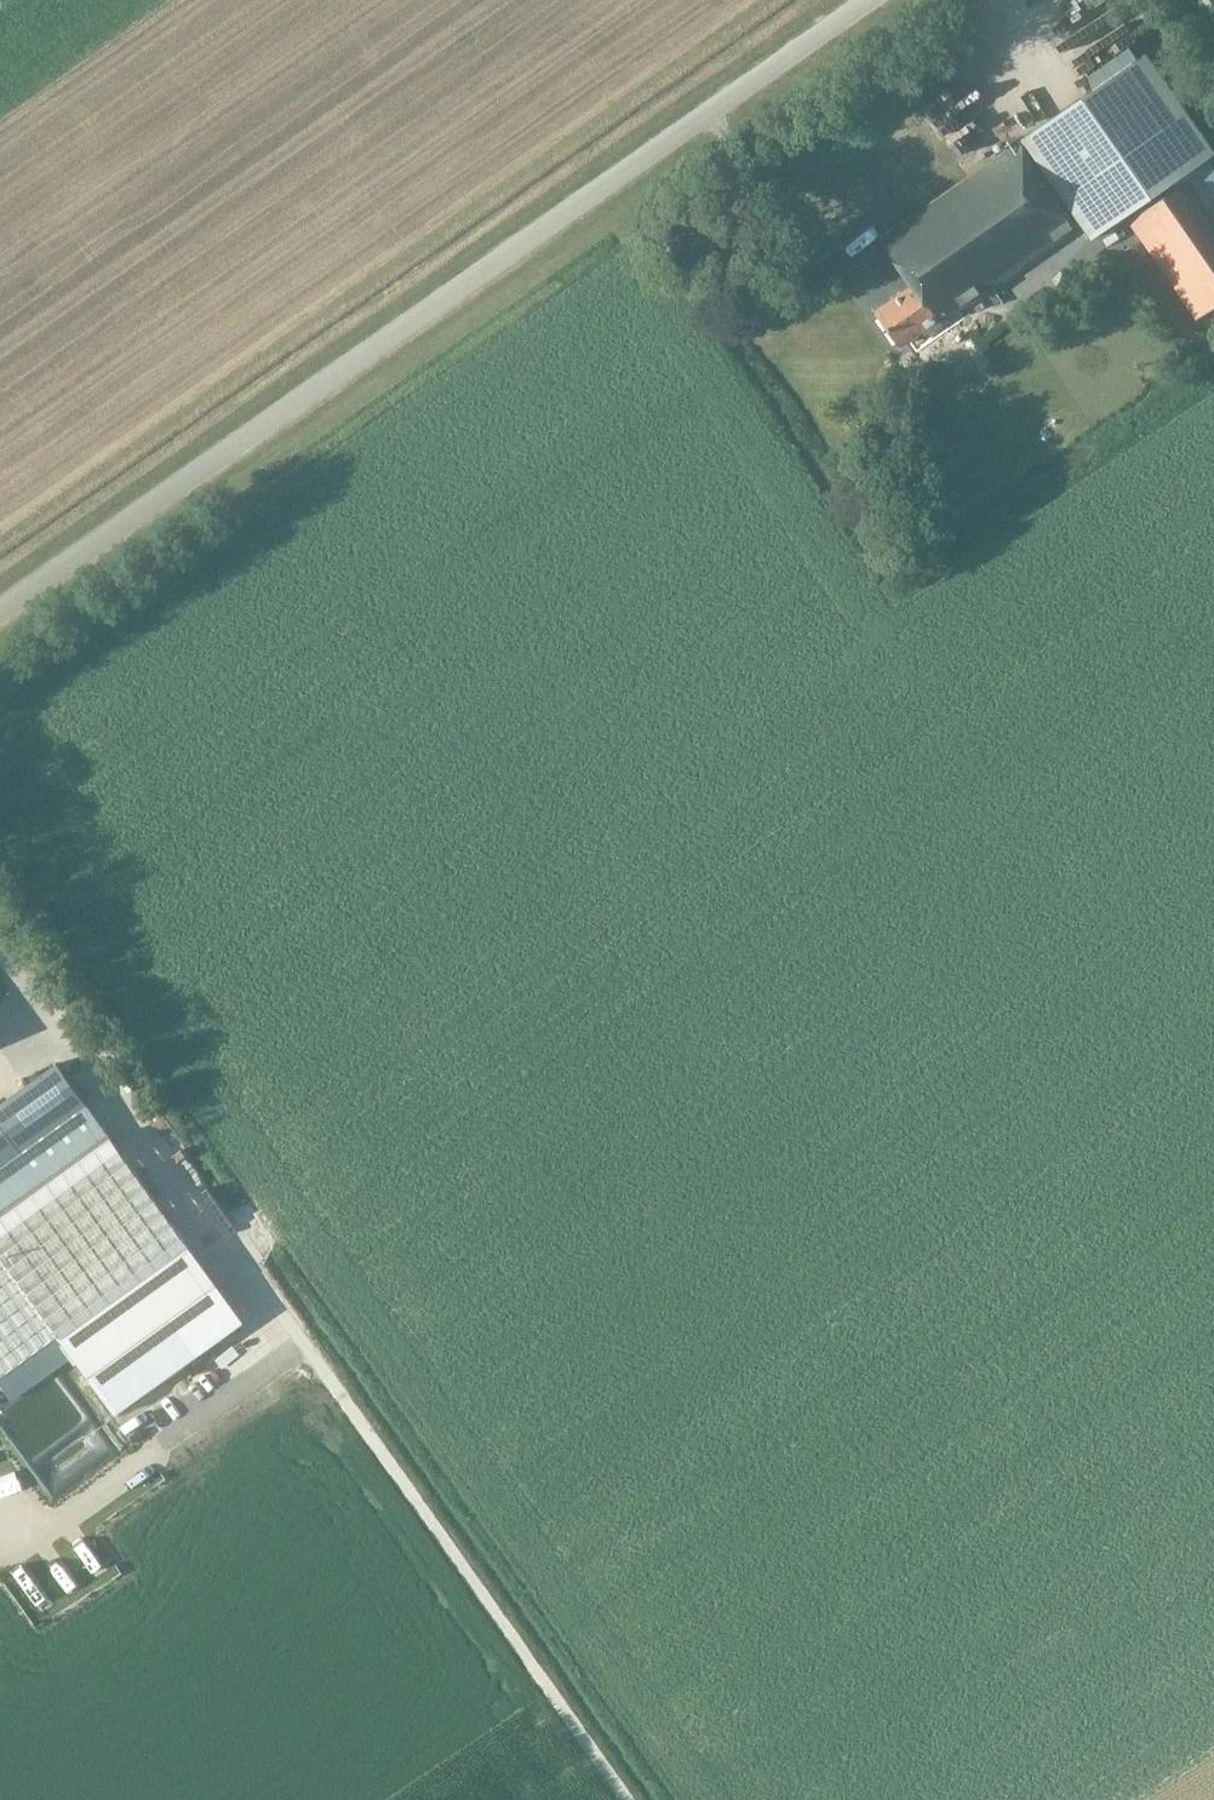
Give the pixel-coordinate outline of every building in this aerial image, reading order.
[(965,49),(977,43),(967,23),(955,28),(965,49)] [(1093,239),(1213,158),(1147,59),(1024,141),(1028,147),(1025,150),(1021,144),(884,237),(915,284),(877,311),(900,345),(923,329),(926,334),(1079,226),(1075,220),(1079,217),(1093,239)] [(1130,220),(1197,317),(1213,306),(1213,167),(1210,161),(1174,185),(1177,189),(1130,220)] [(5,1392),(11,1400),(59,1364),(71,1355),(114,1415),(246,1320),(60,1062),(0,1105),(0,1386),(5,1392)] [(125,1505),(96,1526),(104,1538),(134,1517),(125,1505)]
